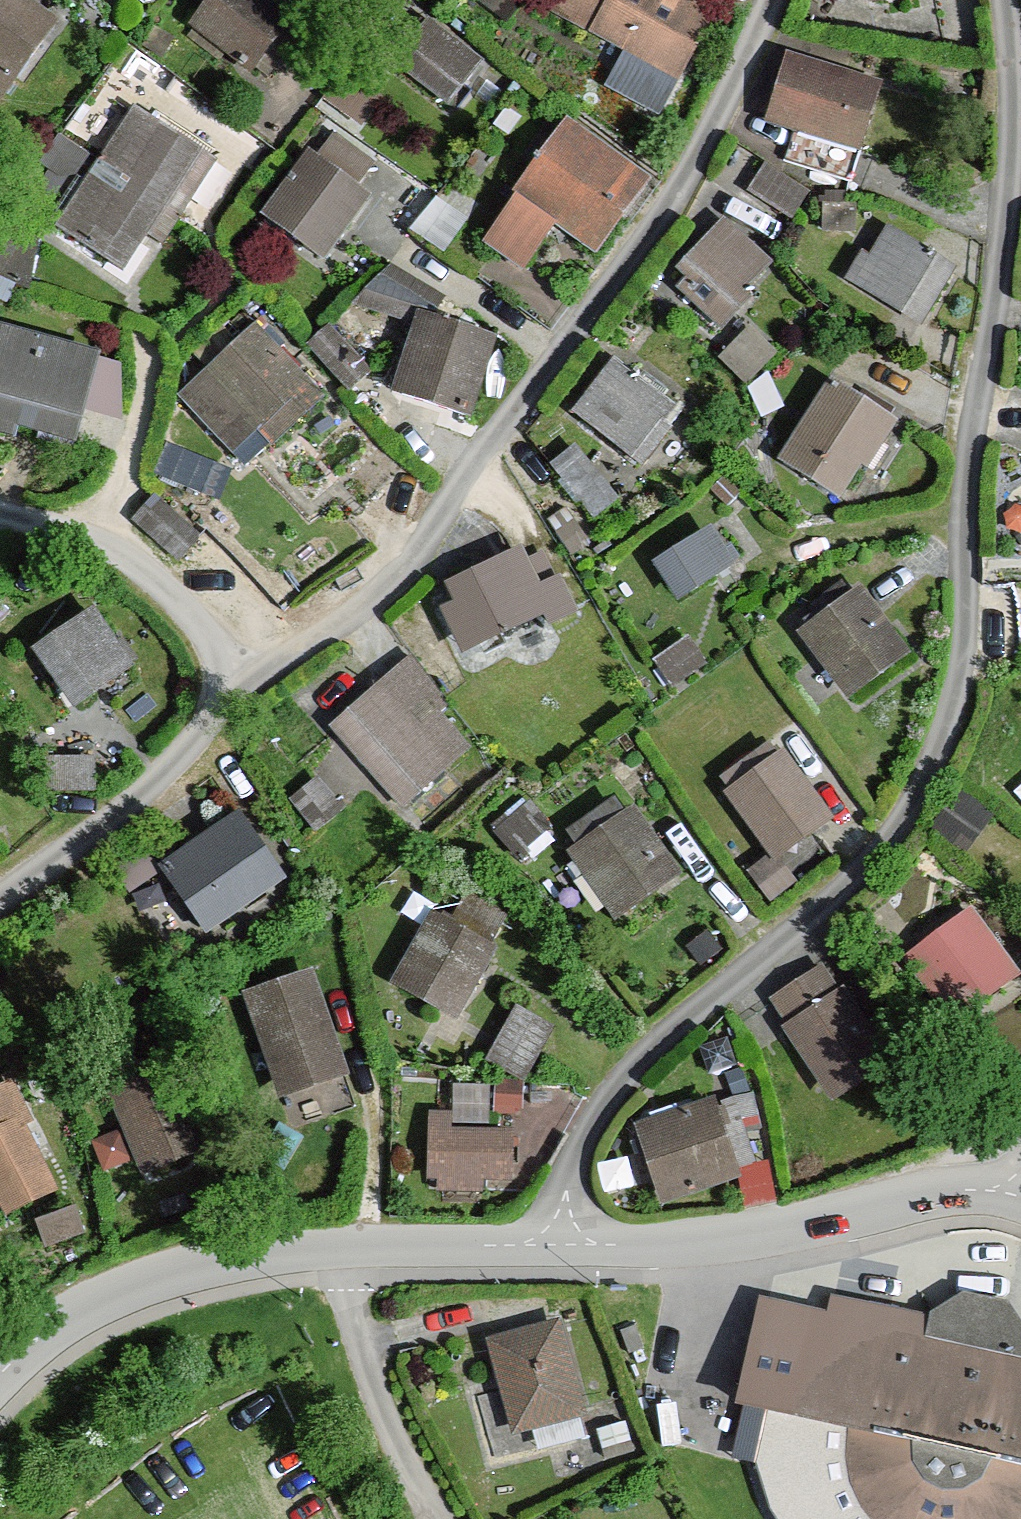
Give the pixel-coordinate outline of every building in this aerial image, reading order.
[(42,30),(1,0),(0,0),(0,88),(42,30)] [(189,28),(254,78),(292,29),(255,0),(211,0),(189,28)] [(660,0),(535,0),(526,16),(608,65),(660,96),(702,24),(660,0)] [(479,66),(425,26),(392,70),(446,110),(479,66)] [(786,60),(762,136),(858,165),(882,89),(786,60)] [(645,122),(660,96),(608,65),(592,92),(645,122)] [(211,165),(128,111),(53,225),(136,279),(211,165)] [(649,183),(560,128),(518,196),(559,222),(606,251),(649,183)] [(382,171),(340,139),(318,169),(361,200),(382,171)] [(318,169),(307,161),(265,220),(329,264),(370,206),(361,200),(318,169)] [(559,222),(518,196),(485,247),(527,273),(559,222)] [(755,268),(713,230),(656,292),(707,339),(734,311),(724,301),(755,268)] [(946,280),(880,239),(861,271),(852,265),(833,295),(908,341),(946,280)] [(405,325),(424,304),(385,269),(354,305),(393,339),(405,325)] [(494,342),(413,321),(392,398),(474,420),(494,342)] [(0,332),(0,438),(80,461),(108,363),(0,332)] [(307,386),(259,333),(186,399),(233,452),(307,386)] [(759,359),(735,337),(709,365),(733,388),(759,359)] [(599,371),(555,425),(612,471),(656,418),(599,371)] [(897,428),(836,388),(782,470),(842,510),(897,428)] [(560,465),(602,502),(621,481),(579,444),(560,465)] [(161,497),(136,522),(177,565),(203,540),(161,497)] [(708,534),(656,568),(679,603),(731,569),(708,534)] [(505,563),(432,595),(441,616),(426,622),(435,642),(448,637),(456,656),(532,623),(505,563)] [(848,596),(784,644),(836,712),(900,664),(848,596)] [(15,660),(52,719),(119,678),(83,619),(15,660)] [(683,644),(655,663),(673,689),(701,670),(683,644)] [(321,739),(390,815),(458,754),(431,723),(444,711),(403,666),(321,739)] [(718,781),(775,863),(830,825),(781,755),(773,760),(765,749),(718,781)] [(571,856),(617,924),(683,879),(637,811),(571,856)] [(243,822),(166,878),(209,938),(286,882),(243,822)] [(777,868),(755,884),(767,902),(790,886),(782,874),(777,868)] [(499,954),(432,917),(392,988),(459,1026),(499,954)] [(969,917),(904,964),(951,1029),(1016,982),(969,917)] [(826,971),(770,1006),(834,1108),(890,1073),(826,971)] [(311,973),(241,996),(277,1101),(347,1078),(311,973)] [(516,1011),(489,1060),(525,1080),(552,1030),(516,1011)] [(204,1155),(174,1068),(109,1090),(139,1177),(204,1155)] [(30,1115),(10,1078),(0,1084),(0,1132),(30,1115)] [(440,1136),(505,1136),(505,1093),(440,1092),(440,1119),(440,1136)] [(0,1132),(0,1222),(3,1227),(89,1180),(48,1106),(30,1115),(0,1132)] [(717,1106),(635,1131),(660,1214),(741,1190),(717,1106)] [(429,1178),(429,1207),(477,1207),(477,1187),(505,1187),(505,1136),(440,1136),(440,1119),(411,1119),(411,1178),(429,1178)] [(1010,1308),(963,1297),(929,1320),(928,1326),(893,1333),(866,1343),(837,1362),(814,1382),(790,1407),(781,1429),(828,1437),(826,1478),(838,1515),(841,1518),(1020,1518),(1020,1325),(1010,1308)] [(735,1420),(759,1425),(781,1429),(790,1407),(814,1382),(837,1362),(866,1343),(893,1333),(928,1326),(929,1320),(834,1301),(830,1317),(763,1303),(735,1420)] [(569,1425),(546,1331),(478,1348),(501,1442),(569,1425)] [(759,1425),(751,1464),(766,1515),(768,1518),(841,1518),(838,1515),(826,1478),(828,1437),(781,1429),(759,1425)]
